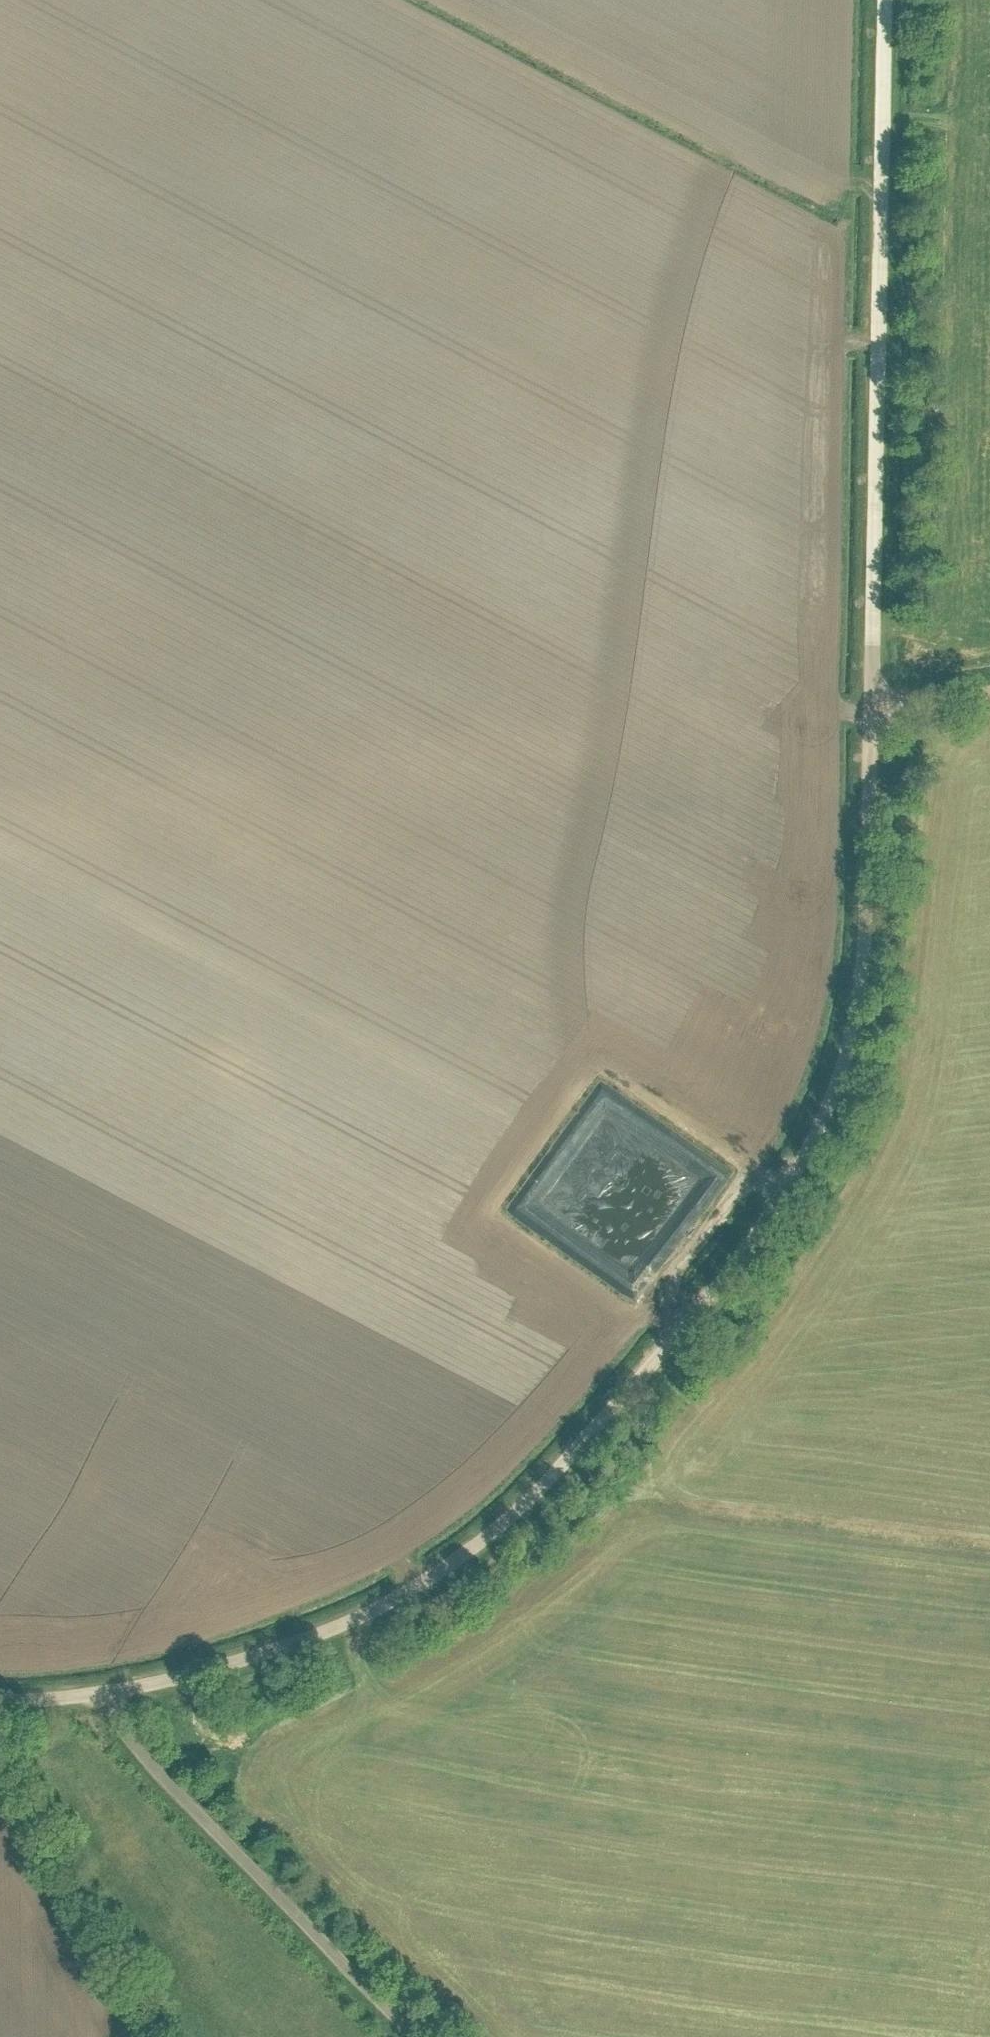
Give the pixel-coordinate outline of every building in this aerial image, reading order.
[(611,1245),(656,1195),(639,1179),(619,1184),(609,1194),(608,1191),(613,1186),(599,1173),(575,1178),(580,1201),(592,1199),(595,1212),(579,1216),(611,1245)]
